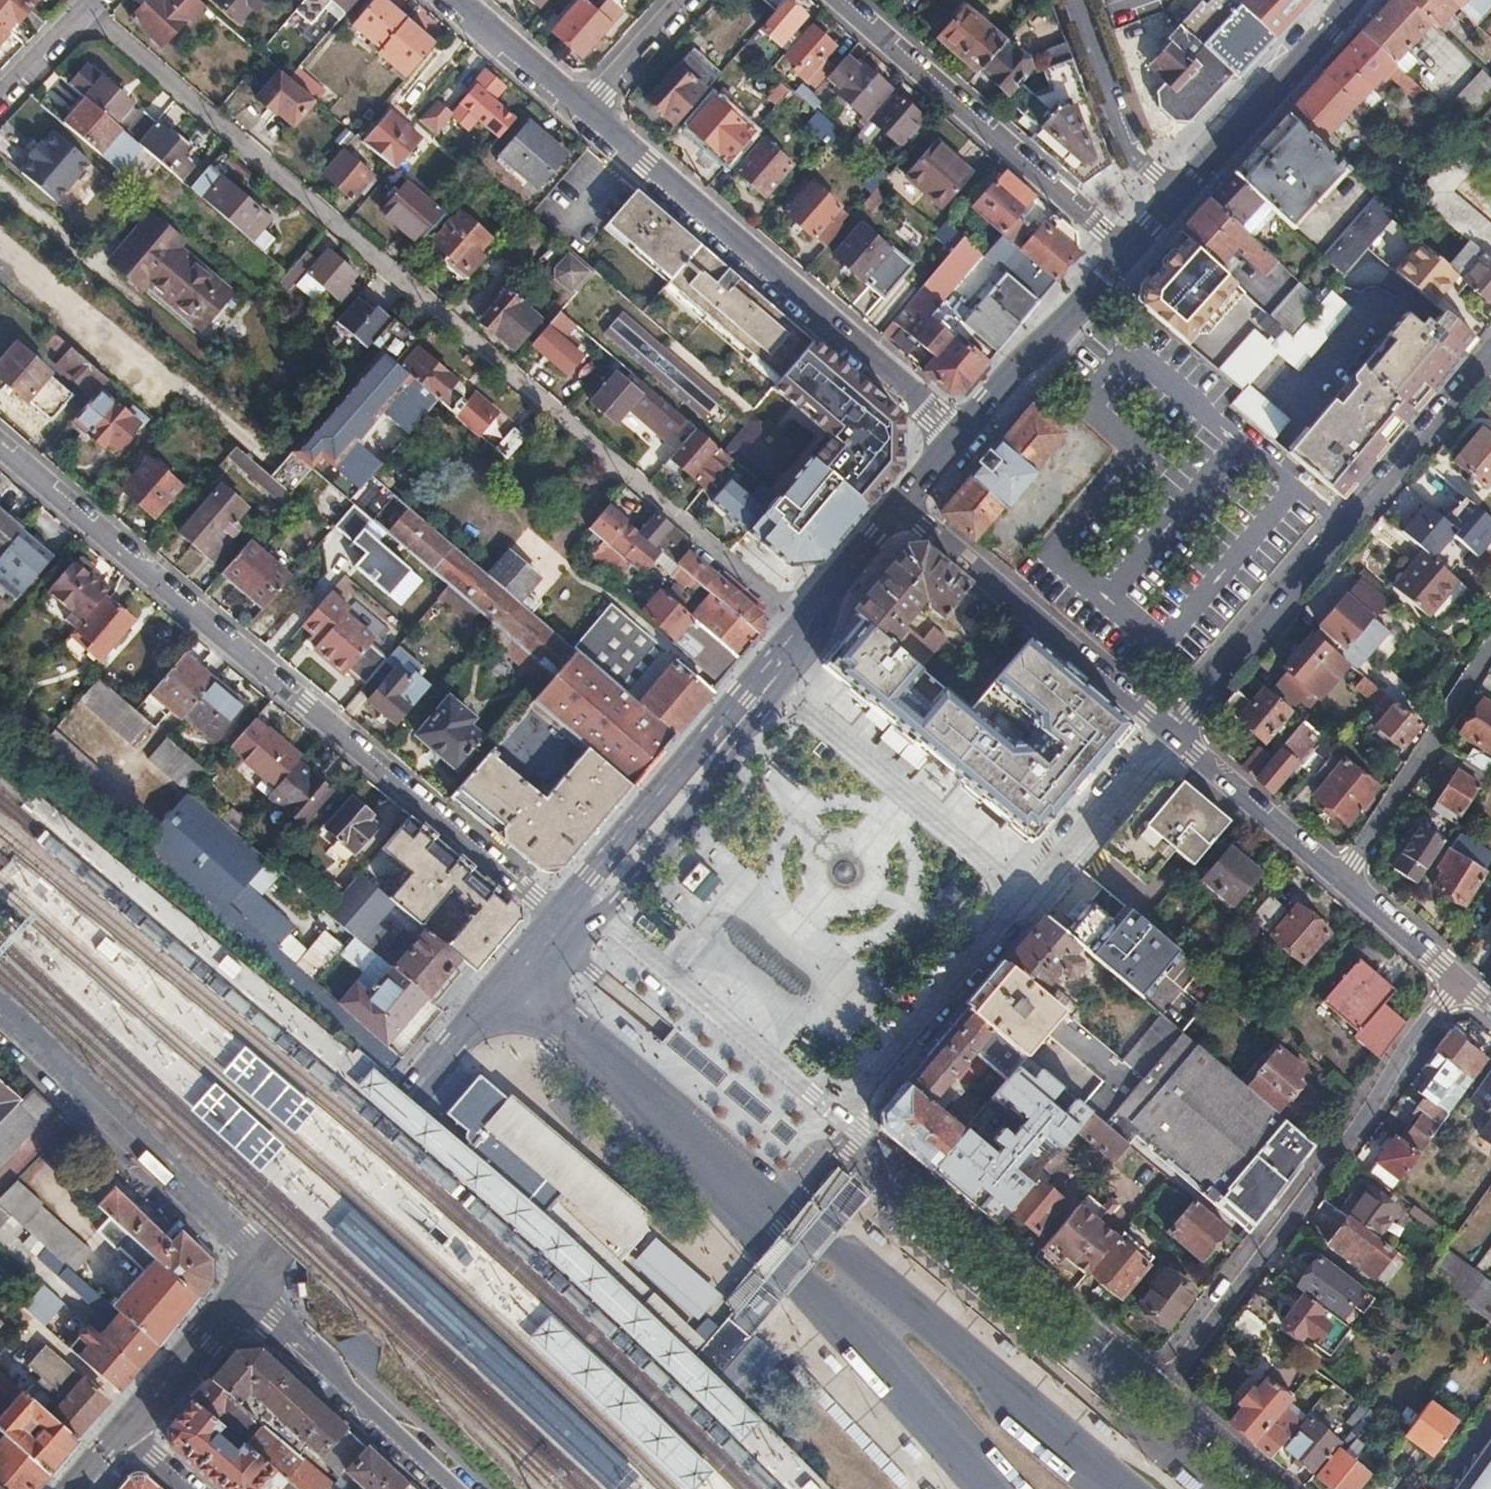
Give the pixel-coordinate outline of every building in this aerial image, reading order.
[(6,30),(15,21),(18,22),(32,6),(25,0),(0,0),(0,25),(6,30)] [(197,0),(150,0),(131,20),(159,46),(185,20),(190,25),(206,7),(197,0)] [(241,22),(253,8),(258,12),(268,0),(215,0),(241,22)] [(297,8),(294,11),(309,24),(328,2),(343,15),(356,0),(303,0),(297,8)] [(405,20),(381,0),(377,0),(354,26),(381,50),(405,20)] [(567,44),(605,1),(605,0),(582,0),(553,32),(567,44)] [(774,11),(784,0),(761,0),(774,11)] [(1238,79),(1275,40),(1254,20),(1239,6),(1233,0),(1212,0),(1203,9),(1200,7),(1180,28),(1219,62),(1233,75),(1238,79)] [(1275,40),(1312,0),(1244,0),(1239,6),(1254,20),(1275,40)] [(1363,37),(1404,73),(1415,63),(1405,53),(1423,34),(1431,25),(1404,0),(1397,0),(1392,5),(1363,37)] [(1431,25),(1437,30),(1458,8),(1449,0),(1404,0),(1431,25)] [(1458,8),(1477,24),(1490,9),(1490,4),(1487,0),(1449,0),(1458,8)] [(605,1),(567,44),(582,57),(620,13),(605,1)] [(789,2),(762,34),(778,48),(802,20),(798,15),(800,12),(789,2)] [(936,40),(966,67),(975,74),(977,71),(1000,46),(1002,43),(965,10),(936,40)] [(434,44),(405,20),(381,50),(378,52),(406,76),(434,44)] [(9,32),(6,30),(0,25),(0,42),(9,32)] [(833,46),(810,26),(782,58),(794,69),(792,72),(804,82),(806,81),(813,87),(829,67),(822,60),(833,46)] [(1190,120),(1233,75),(1219,62),(1180,28),(1167,42),(1168,43),(1147,66),(1162,81),(1152,91),(1155,108),(1171,121),(1190,120)] [(764,48),(752,37),(743,48),(755,59),(764,48)] [(1363,37),(1326,77),(1356,104),(1380,78),(1386,84),(1392,78),(1410,94),(1419,85),(1404,73),(1363,37)] [(1070,59),(1065,44),(1039,54),(1044,69),(1070,59)] [(1000,46),(977,71),(1004,93),(1026,69),(1024,67),(1025,60),(1018,54),(1011,55),(1000,46)] [(688,57),(715,80),(720,74),(694,51),(688,57)] [(646,101),(675,126),(715,80),(688,57),(687,55),(646,101)] [(857,123),(862,128),(874,114),(870,111),(888,90),(855,62),(851,66),(843,58),(825,79),(834,87),(830,91),(861,118),(857,123)] [(1036,129),(1028,139),(1074,179),(1082,186),(1103,172),(1110,166),(1095,124),(1070,59),(1044,69),(1027,76),(1004,100),(1036,129)] [(966,67),(957,77),(966,85),(975,74),(966,67)] [(70,86),(85,99),(114,124),(129,106),(85,68),(70,86)] [(1446,110),(1466,129),(1490,101),(1490,79),(1481,70),(1446,110)] [(289,79),(280,71),(256,100),(274,114),(277,113),(291,125),(313,100),(289,79)] [(503,133),(514,120),(492,100),(503,88),(483,71),(473,84),(476,87),(453,114),(437,100),(419,120),(421,122),(426,127),(437,136),(454,117),(468,129),(477,118),(499,137),(503,133)] [(1326,77),(1288,118),(1291,121),(1317,145),(1356,104),(1326,77)] [(767,99),(776,107),(790,90),(781,82),(767,99)] [(794,93),(804,103),(811,94),(801,85),(794,93)] [(85,99),(62,123),(119,172),(141,147),(137,143),(124,133),(114,124),(85,99)] [(687,130),(727,164),(753,134),(713,100),(687,130)] [(862,128),(860,130),(870,138),(879,129),(899,146),(922,120),(902,102),(892,112),(883,104),(874,114),(862,128)] [(124,133),(137,143),(154,123),(142,113),(124,133)] [(364,143),(393,168),(394,169),(414,145),(396,130),(402,124),(390,113),(364,143)] [(815,113),(804,124),(825,143),(835,131),(815,113)] [(1237,180),(1263,203),(1271,210),(1289,227),(1343,168),(1317,145),(1291,121),(1237,180)] [(137,143),(141,147),(182,182),(193,169),(177,155),(182,148),(154,123),(137,143)] [(530,125),(502,157),(536,186),(564,154),(530,125)] [(23,175),(57,135),(53,132),(19,172),(23,175)] [(57,135),(23,175),(68,214),(102,174),(57,135)] [(760,142),(736,171),(764,196),(789,167),(760,142)] [(933,142),(904,175),(941,209),(970,175),(933,142)] [(1432,174),(1414,196),(1423,204),(1468,242),(1490,260),(1490,226),(1451,193),(1476,163),(1457,146),(1432,174)] [(341,151),(322,174),(352,200),(357,193),(368,181),(372,177),(341,151)] [(248,171),(251,167),(238,156),(235,160),(248,171)] [(888,176),(879,168),(864,186),(872,193),(874,191),(881,183),(888,176)] [(267,222),(207,170),(191,189),(250,241),(262,227),(267,222)] [(950,218),(937,233),(935,236),(952,251),(962,239),(980,254),(983,256),(1000,237),(1013,222),(1035,197),(1004,171),(973,209),(998,229),(989,239),(972,226),(966,233),(950,218)] [(1234,176),(1210,202),(1243,232),(1248,236),(1271,210),(1263,203),(1237,180),(1234,176)] [(368,181),(357,193),(363,197),(374,185),(368,181)] [(381,211),(417,244),(445,213),(407,181),(381,211)] [(784,214),(824,248),(838,232),(827,223),(839,208),(810,184),(784,214)] [(699,246),(635,191),(606,224),(670,279),(699,246)] [(872,193),(862,205),(871,214),(883,199),(874,191),(872,193)] [(1414,196),(1396,216),(1391,222),(1397,227),(1404,218),(1409,220),(1423,204),(1414,196)] [(1375,197),(1322,256),(1344,276),(1368,249),(1391,222),(1396,216),(1375,197)] [(1210,202),(1180,235),(1187,241),(1218,270),(1236,249),(1243,255),(1242,257),(1264,278),(1277,264),(1248,236),(1243,232),(1210,202)] [(526,212),(519,207),(512,215),(518,221),(526,212)] [(461,277),(469,277),(485,258),(478,252),(489,239),(460,214),(435,244),(448,255),(446,258),(446,264),(461,277)] [(150,216),(110,262),(135,282),(139,277),(200,328),(228,293),(180,252),(184,246),(150,216)] [(1043,226),(1038,233),(1026,232),(1013,222),(1000,237),(1055,282),(1078,255),(1076,232),(1060,219),(1050,232),(1043,226)] [(1391,222),(1368,249),(1430,303),(1455,274),(1447,267),(1419,245),(1405,261),(1392,251),(1406,235),(1397,227),(1391,222)] [(860,226),(833,256),(883,300),(901,279),(900,278),(905,272),(887,256),(890,253),(860,226)] [(250,241),(265,253),(276,239),(262,227),(250,241)] [(925,247),(942,263),(952,251),(935,236),(925,247)] [(1004,274),(1038,302),(1055,282),(1000,237),(983,256),(1004,274)] [(942,263),(922,287),(940,302),(980,254),(962,239),(952,251),(942,263)] [(1187,241),(1145,288),(1175,313),(1177,312),(1185,319),(1188,316),(1209,334),(1244,295),(1218,270),(1187,241)] [(1468,242),(1447,267),(1455,274),(1468,286),(1490,305),(1490,260),(1468,242)] [(699,246),(670,279),(668,283),(726,334),(779,378),(810,342),(766,304),(699,246)] [(595,272),(566,247),(549,267),(550,284),(570,301),(578,291),(595,272)] [(305,252),(288,272),(300,283),(286,299),(313,321),(333,296),(337,300),(356,277),(327,252),(318,263),(305,252)] [(900,278),(901,279),(909,270),(890,253),(887,256),(905,272),(900,278)] [(962,325),(996,353),(1038,302),(1004,274),(970,314),(957,304),(951,311),(963,322),(962,325)] [(1299,284),(1269,317),(1276,324),(1290,336),(1292,334),(1300,325),(1309,315),(1319,304),(1320,303),(1299,284)] [(386,313),(352,285),(327,315),(362,343),(386,313)] [(933,359),(922,372),(948,394),(962,392),(996,353),(962,325),(963,322),(951,311),(940,302),(922,287),(891,323),(933,359)] [(1145,288),(1140,307),(1188,347),(1198,336),(1200,337),(1209,334),(1188,316),(1185,319),(1177,312),(1175,313),(1145,288)] [(531,329),(539,337),(548,326),(508,292),(481,322),(494,333),(496,331),(515,347),(531,329)] [(1329,292),(1320,303),(1319,304),(1340,321),(1350,310),(1329,292)] [(552,310),(557,315),(559,313),(564,307),(558,302),(552,310)] [(1340,321),(1319,304),(1309,315),(1331,332),(1340,321)] [(1402,315),(1397,321),(1411,332),(1406,338),(1398,332),(1352,387),(1358,392),(1343,410),(1381,443),(1397,424),(1401,428),(1414,413),(1409,409),(1433,380),(1438,385),(1449,371),(1476,340),(1439,309),(1426,325),(1418,323),(1416,326),(1402,315)] [(622,312),(604,333),(704,419),(722,399),(622,312)] [(539,337),(532,345),(566,374),(582,356),(575,350),(580,345),(570,337),(567,341),(563,337),(573,325),(559,313),(557,315),(548,326),(539,337)] [(1309,315),(1300,325),(1322,342),(1331,332),(1309,315)] [(1338,392),(1331,400),(1337,405),(1343,410),(1358,392),(1352,387),(1398,332),(1406,338),(1411,332),(1397,321),(1392,327),(1379,343),(1350,377),(1342,387),(1338,392)] [(1290,336),(1276,324),(1266,334),(1281,346),(1283,345),(1290,336)] [(1300,325),(1292,334),(1314,352),(1322,342),(1300,325)] [(575,350),(582,356),(594,343),(577,328),(570,337),(580,345),(575,350)] [(108,380),(51,332),(42,343),(64,363),(58,370),(75,385),(74,388),(90,401),(100,390),(108,380)] [(1253,332),(1244,341),(1268,361),(1269,360),(1275,353),(1277,352),(1253,332)] [(1292,334),(1290,336),(1283,345),(1304,363),(1314,352),(1292,334)] [(1244,341),(1235,351),(1259,372),(1268,361),(1244,341)] [(779,378),(770,388),(829,438),(810,460),(807,457),(776,498),(761,514),(747,531),(786,565),(818,562),(896,468),(898,418),(810,342),(779,378)] [(0,363),(0,379),(27,402),(30,400),(50,416),(68,395),(47,378),(50,374),(15,345),(0,363)] [(1283,345),(1281,346),(1277,352),(1275,353),(1280,357),(1297,371),(1304,363),(1283,345)] [(416,350),(400,368),(439,401),(450,411),(477,435),(496,413),(473,393),(466,402),(461,398),(463,396),(452,386),(455,383),(416,350)] [(1235,351),(1226,361),(1250,382),(1259,372),(1235,351)] [(1275,353),(1269,360),(1275,364),(1280,357),(1275,353)] [(1226,361),(1217,371),(1241,392),(1247,385),(1250,382),(1226,361)] [(400,368),(393,362),(371,387),(358,376),(289,455),(269,476),(290,494),(311,469),(383,531),(448,587),(478,613),(491,624),(553,677),(545,687),(533,702),(589,750),(630,786),(640,774),(673,735),(573,649),(530,612),(488,577),(477,567),(417,515),(372,477),(439,401),(400,368)] [(613,422),(617,417),(626,407),(636,415),(647,402),(614,374),(589,402),(613,422)] [(1247,385),(1241,392),(1230,404),(1241,413),(1258,394),(1247,385)] [(90,401),(73,421),(103,447),(108,442),(116,449),(136,425),(140,428),(146,421),(132,408),(127,413),(100,390),(90,401)] [(677,413),(654,394),(649,400),(656,407),(650,415),(665,428),(677,413)] [(1258,394),(1241,413),(1252,422),(1268,402),(1258,394)] [(1288,452),(1293,457),(1337,405),(1331,400),(1288,452)] [(1268,402),(1252,422),(1263,432),(1280,412),(1268,402)] [(1345,485),(1350,490),(1360,478),(1355,474),(1361,466),(1366,471),(1374,461),(1370,456),(1381,443),(1343,410),(1337,405),(1293,457),(1337,494),(1345,485)] [(939,511),(973,541),(975,538),(1002,505),(1007,509),(1037,473),(1032,469),(1061,435),(1029,406),(998,443),(996,442),(968,475),(969,477),(939,511)] [(626,407),(617,417),(626,426),(636,415),(626,407)] [(1280,412),(1263,432),(1273,440),(1290,420),(1280,412)] [(648,457),(662,468),(667,462),(671,458),(695,429),(677,413),(665,428),(669,432),(648,457)] [(768,423),(750,423),(724,454),(735,463),(743,454),(771,480),(798,450),(768,423)] [(512,427),(494,449),(505,459),(524,437),(512,427)] [(707,462),(717,449),(695,429),(671,458),(678,464),(703,486),(717,470),(707,462)] [(1454,464),(1484,488),(1490,480),(1490,441),(1480,432),(1454,464)] [(235,447),(226,458),(281,505),(290,494),(269,476),(235,447)] [(671,458),(667,462),(674,468),(678,464),(671,458)] [(149,461),(124,491),(154,517),(179,487),(149,461)] [(1355,474),(1360,478),(1366,471),(1361,466),(1355,474)] [(710,500),(747,531),(761,514),(750,504),(725,483),(710,500)] [(221,487),(180,535),(214,563),(242,529),(228,517),(240,503),(221,487)] [(776,498),(764,488),(750,504),(761,514),(776,498)] [(1424,505),(1400,533),(1424,553),(1431,559),(1455,531),(1424,505)] [(603,542),(606,544),(622,558),(630,547),(649,564),(660,552),(640,534),(624,522),(606,506),(588,528),(603,542)] [(20,531),(0,514),(0,555),(20,531)] [(656,514),(648,524),(640,534),(660,552),(705,591),(715,578),(704,568),(688,555),(694,547),(669,525),(656,514)] [(361,528),(350,541),(362,552),(351,565),(387,595),(409,569),(361,528)] [(20,531),(0,555),(0,586),(15,599),(51,556),(20,531)] [(249,542),(221,574),(262,610),(289,578),(249,542)] [(606,544),(603,542),(591,557),(599,564),(603,561),(619,576),(629,564),(622,558),(606,544)] [(622,558),(629,564),(641,574),(649,564),(630,547),(622,558)] [(1482,561),(1490,569),(1490,550),(1482,561)] [(854,615),(862,621),(921,670),(946,639),(934,628),(925,640),(906,624),(923,602),(928,606),(926,609),(940,621),(967,588),(923,551),(908,551),(854,615)] [(496,568),(488,577),(530,612),(540,602),(528,591),(537,578),(508,553),(496,568)] [(1455,578),(1424,553),(1395,588),(1429,616),(1450,590),(1447,588),(1455,578)] [(109,588),(101,580),(98,583),(87,573),(93,566),(79,555),(74,561),(73,561),(46,591),(70,612),(64,620),(75,629),(109,588)] [(484,558),(477,567),(488,577),(496,568),(484,558)] [(705,591),(710,595),(756,636),(762,629),(760,616),(715,578),(705,591)] [(1357,672),(1365,663),(1361,660),(1356,656),(1344,646),(1372,614),(1374,616),(1387,600),(1385,599),(1360,579),(1320,626),(1322,628),(1315,637),(1346,662),(1357,672)] [(1490,609),(1490,589),(1487,585),(1477,597),(1490,609)] [(478,613),(448,587),(437,600),(466,626),(478,613)] [(573,649),(673,735),(708,693),(675,665),(686,652),(694,658),(692,662),(717,683),(738,658),(691,618),(659,591),(641,613),(675,642),(667,652),(611,604),(573,649)] [(313,648),(363,689),(385,662),(390,656),(342,616),(347,610),(328,594),(301,625),(318,641),(313,648)] [(710,595),(691,618),(738,658),(756,636),(710,595)] [(105,598),(76,633),(89,643),(84,649),(97,660),(131,620),(105,598)] [(1372,614),(1344,646),(1356,656),(1361,660),(1365,663),(1393,630),(1374,616),(1372,614)] [(921,670),(862,621),(855,630),(861,636),(853,645),(847,640),(837,652),(824,667),(918,746),(921,743),(924,746),(921,749),(1030,841),(1082,779),(1127,724),(1096,698),(1061,668),(1028,640),(1019,650),(968,710),(964,707),(921,670)] [(553,677),(491,624),(486,630),(496,638),(493,643),(545,687),(553,677)] [(861,636),(855,630),(847,640),(853,645),(861,636)] [(1263,688),(1289,710),(1301,720),(1338,677),(1373,706),(1375,704),(1383,694),(1364,678),(1357,672),(1346,662),(1315,637),(1310,632),(1289,659),(1263,688)] [(453,649),(463,658),(470,650),(459,641),(453,649)] [(203,672),(183,655),(150,692),(171,711),(203,672)] [(385,662),(363,689),(370,696),(366,701),(395,725),(427,685),(414,675),(410,680),(395,667),(393,669),(385,662)] [(171,711),(182,719),(184,717),(214,682),(203,672),(171,711)] [(97,678),(79,700),(94,713),(133,747),(152,725),(134,710),(97,678)] [(241,704),(214,682),(184,717),(211,740),(241,704)] [(1236,690),(1220,709),(1233,721),(1236,718),(1263,742),(1289,710),(1263,688),(1257,695),(1251,703),(1245,697),(1236,690)] [(1251,690),(1245,697),(1251,703),(1257,695),(1251,690)] [(1383,694),(1375,704),(1385,712),(1393,702),(1383,694)] [(448,697),(415,735),(454,768),(481,737),(466,725),(472,718),(448,697)] [(1459,733),(1489,753),(1490,749),(1490,706),(1481,699),(1459,733)] [(469,776),(451,798),(507,844),(538,870),(562,866),(595,826),(630,786),(589,750),(533,702),(469,776)] [(1402,748),(1420,725),(1393,702),(1385,712),(1375,725),(1387,736),(1389,734),(1394,738),(1393,740),(1402,748)] [(5,709),(0,715),(0,720),(9,728),(18,717),(7,707),(5,709)] [(254,719),(230,747),(275,786),(297,762),(300,758),(254,719)] [(1303,721),(1279,749),(1295,763),(1308,747),(1327,762),(1331,757),(1338,749),(1317,733),(1303,721)] [(886,725),(875,739),(914,769),(925,755),(886,725)] [(54,729),(35,752),(100,809),(141,846),(162,824),(54,729)] [(148,760),(190,795),(208,773),(167,738),(148,760)] [(1258,747),(1242,767),(1255,778),(1272,758),(1258,747)] [(1272,758),(1255,778),(1271,792),(1295,763),(1279,749),(1272,758)] [(1487,775),(1490,769),(1490,761),(1473,750),(1465,761),(1487,775)] [(1331,757),(1327,762),(1313,777),(1310,780),(1321,789),(1314,797),(1348,824),(1378,787),(1344,761),(1341,764),(1331,757)] [(1463,760),(1431,810),(1454,825),(1487,775),(1465,761),(1463,760)] [(275,786),(267,796),(303,826),(331,792),(297,762),(275,786)] [(1173,852),(1191,866),(1228,822),(1210,807),(1181,782),(1171,794),(1157,783),(1140,803),(1153,813),(1139,829),(1127,819),(1122,824),(1166,861),(1173,852)] [(1171,794),(1181,782),(1157,783),(1171,794)] [(173,885),(227,934),(243,916),(277,947),(293,928),(245,884),(266,861),(234,833),(190,795),(162,824),(141,846),(135,851),(173,885)] [(351,800),(326,830),(352,853),(375,826),(369,821),(372,817),(351,800)] [(1140,803),(1127,819),(1139,829),(1153,813),(1140,803)] [(436,840),(407,817),(379,849),(407,874),(387,898),(392,902),(419,925),(451,889),(476,909),(460,929),(450,921),(444,927),(439,923),(429,934),(467,966),(474,972),(516,923),(515,905),(483,878),(473,870),(436,840)] [(1122,824),(1101,849),(1145,886),(1166,861),(1122,824)] [(1392,869),(1415,884),(1443,842),(1420,826),(1392,869)] [(1228,849),(1201,881),(1229,906),(1257,874),(1228,849)] [(1443,872),(1434,887),(1463,905),(1483,873),(1448,853),(1438,869),(1443,872)] [(678,881),(702,902),(722,879),(698,858),(678,881)] [(294,868),(286,877),(326,912),(344,890),(332,881),(322,892),(294,868)] [(326,912),(354,936),(388,965),(435,1004),(461,974),(467,966),(429,934),(426,931),(419,938),(397,964),(394,957),(385,949),(393,938),(375,923),(392,902),(387,898),(358,874),(344,890),(326,912)] [(1061,932),(1079,947),(1094,959),(1111,940),(1118,943),(1130,928),(1090,893),(1072,914),(1075,916),(1061,932)] [(1270,895),(1250,918),(1267,932),(1287,910),(1270,895)] [(1296,907),(1272,936),(1304,963),(1329,934),(1296,907)] [(386,1076),(388,1074),(400,1061),(337,1003),(315,982),(296,965),(277,947),(243,916),(227,934),(267,969),(299,998),(356,1049),(386,1076)] [(1044,917),(1005,964),(1040,994),(1059,973),(1065,978),(1071,978),(1079,969),(1078,961),(1072,957),(1079,947),(1061,932),(1044,917)] [(1483,937),(1490,942),(1490,924),(1483,937)] [(325,932),(296,965),(315,982),(339,954),(343,948),(325,932)] [(337,1003),(400,1061),(431,1024),(442,1011),(435,1004),(388,965),(354,936),(343,948),(339,954),(362,973),(337,1003)] [(1352,1037),(1378,1060),(1406,1024),(1383,1005),(1395,991),(1359,960),(1322,1003),(1356,1033),(1352,1037)] [(974,1000),(967,1009),(1024,1058),(1032,1048),(1044,1034),(1082,1065),(1102,1082),(1082,1106),(1090,1113),(1105,1125),(1143,1080),(1122,1061),(1078,1025),(1066,1015),(1049,1001),(1040,994),(1005,964),(974,1000)] [(435,1004),(442,1011),(474,972),(467,966),(461,974),(435,1004)] [(1056,993),(1049,1001),(1066,1015),(1078,1025),(1085,1017),(1056,993)] [(1169,1005),(1161,1015),(1182,1033),(1190,1022),(1169,1005)] [(967,1009),(905,1082),(932,1106),(945,1090),(961,1071),(974,1081),(987,1066),(1004,1080),(1024,1058),(967,1009)] [(1161,1015),(1122,1061),(1143,1080),(1182,1033),(1161,1015)] [(1276,1114),(1247,1089),(1182,1033),(1143,1080),(1105,1125),(1128,1146),(1135,1138),(1249,1233),(1309,1152),(1313,1146),(1276,1114)] [(1450,1033),(1435,1053),(1471,1080),(1486,1061),(1450,1033)] [(283,1123),(302,1101),(239,1046),(220,1068),(283,1123)] [(1279,1049),(1247,1089),(1276,1114),(1301,1083),(1295,1079),(1303,1069),(1297,1064),(1302,1058),(1294,1050),(1289,1057),(1279,1049)] [(1435,1066),(1417,1091),(1424,1096),(1435,1104),(1452,1080),(1464,1090),(1471,1080),(1435,1053),(1429,1061),(1435,1066)] [(1024,1058),(1004,1080),(1072,1135),(1076,1130),(1090,1113),(1082,1106),(1024,1058)] [(366,1065),(350,1084),(380,1111),(485,1203),(534,1246),(544,1256),(591,1301),(664,1369),(673,1378),(739,1442),(759,1420),(731,1393),(715,1378),(694,1357),(679,1343),(674,1338),(665,1330),(656,1321),(651,1317),(607,1275),(564,1237),(557,1230),(542,1217),(489,1172),(438,1127),(366,1065)] [(1490,1115),(1490,1072),(1489,1071),(1469,1099),(1490,1115)] [(564,1237),(607,1275),(616,1265),(623,1256),(630,1247),(654,1218),(631,1199),(611,1182),(609,1181),(571,1149),(549,1130),(533,1116),(506,1094),(482,1073),(439,1124),(422,1144),(452,1170),(455,1166),(475,1183),(474,1185),(491,1200),(495,1203),(499,1207),(512,1219),(516,1214),(548,1240),(555,1247),(557,1245),(564,1237)] [(21,1101),(0,1082),(0,1122),(21,1101)] [(932,1106),(905,1082),(877,1114),(879,1127),(930,1170),(961,1132),(953,1124),(955,1121),(948,1114),(958,1102),(945,1090),(932,1106)] [(0,1122),(0,1162),(52,1108),(33,1088),(21,1101),(0,1122)] [(1400,1138),(1419,1153),(1447,1113),(1435,1104),(1424,1096),(1413,1112),(1419,1118),(1412,1128),(1408,1125),(1400,1138)] [(227,1143),(244,1125),(215,1097),(198,1115),(227,1143)] [(1090,1113),(1076,1130),(1114,1163),(1128,1146),(1105,1125),(1090,1113)] [(961,1132),(930,1170),(983,1216),(1016,1178),(961,1132)] [(1396,1135),(1369,1172),(1392,1189),(1419,1153),(1400,1138),(1396,1135)] [(1077,1144),(1070,1138),(1056,1154),(1064,1161),(1077,1144)] [(304,1210),(326,1186),(277,1142),(255,1166),(304,1210)] [(1064,1161),(1056,1154),(1043,1169),(1051,1176),(1064,1161)] [(78,1190),(107,1218),(147,1253),(194,1297),(208,1280),(207,1259),(179,1232),(168,1244),(160,1236),(106,1186),(112,1180),(99,1168),(78,1190)] [(870,1194),(838,1168),(726,1303),(759,1330),(870,1194)] [(1016,1178),(983,1216),(994,1225),(1007,1210),(1027,1187),(1016,1178)] [(1027,1187),(1007,1210),(1038,1234),(1063,1204),(1034,1179),(1027,1187)] [(0,1196),(0,1209),(10,1217),(45,1248),(72,1274),(91,1254),(41,1206),(42,1204),(16,1181),(0,1196)] [(1349,1194),(1338,1209),(1376,1236),(1397,1207),(1369,1187),(1358,1201),(1349,1194)] [(1088,1194),(1041,1251),(1057,1265),(1064,1258),(1084,1275),(1087,1271),(1116,1237),(1098,1222),(1106,1213),(1110,1215),(1118,1205),(1110,1199),(1103,1207),(1088,1194)] [(1200,1258),(1226,1228),(1195,1202),(1170,1234),(1200,1258)] [(1435,1221),(1414,1205),(1408,1213),(1429,1229),(1435,1221)] [(10,1217),(0,1209),(0,1228),(10,1217)] [(120,1299),(111,1309),(117,1314),(154,1345),(194,1297),(147,1253),(107,1218),(95,1232),(118,1252),(120,1252),(145,1273),(133,1286),(130,1284),(119,1296),(120,1299)] [(176,1219),(172,1224),(160,1236),(168,1244),(179,1232),(207,1259),(208,1280),(194,1297),(195,1297),(213,1278),(213,1255),(176,1219)] [(1391,1260),(1397,1252),(1382,1240),(1380,1243),(1347,1219),(1328,1244),(1351,1261),(1361,1267),(1377,1245),(1385,1250),(1383,1254),(1391,1260)] [(1116,1237),(1087,1271),(1121,1298),(1154,1258),(1142,1248),(1135,1255),(1130,1250),(1136,1244),(1121,1231),(1116,1237)] [(1450,1291),(1487,1319),(1490,1321),(1490,1320),(1490,1284),(1483,1277),(1472,1268),(1444,1247),(1425,1272),(1450,1291)] [(72,1274),(45,1248),(36,1257),(50,1271),(54,1266),(58,1270),(55,1274),(102,1319),(111,1309),(72,1274)] [(1306,1290),(1303,1294),(1335,1318),(1347,1302),(1362,1312),(1374,1296),(1346,1277),(1319,1256),(1308,1272),(1291,1260),(1281,1274),(1295,1284),(1296,1283),(1306,1290)] [(666,1287),(701,1316),(709,1307),(717,1297),(700,1283),(682,1268),(674,1278),(670,1283),(666,1287)] [(1157,1289),(1142,1308),(1169,1328),(1194,1294),(1163,1271),(1152,1285),(1157,1289)] [(1244,1306),(1266,1323),(1276,1310),(1255,1292),(1244,1306)] [(1327,1351),(1346,1325),(1335,1318),(1303,1294),(1281,1323),(1299,1336),(1305,1328),(1316,1337),(1314,1340),(1327,1351)] [(747,1340),(760,1325),(752,1318),(749,1315),(747,1312),(739,1305),(725,1321),(735,1330),(747,1340)] [(1244,1306),(1228,1327),(1251,1343),(1266,1323),(1244,1306)] [(108,1325),(98,1337),(135,1369),(154,1347),(154,1345),(117,1314),(108,1325)] [(694,1357),(715,1378),(747,1340),(735,1330),(725,1321),(720,1326),(694,1357)] [(1484,1323),(1478,1332),(1490,1342),(1490,1328),(1484,1323)] [(135,1369),(98,1337),(95,1339),(87,1332),(75,1346),(82,1354),(78,1358),(114,1390),(116,1392),(135,1369)] [(379,1351),(361,1334),(355,1336),(334,1342),(373,1378),(377,1357),(379,1351)] [(762,1375),(776,1358),(765,1348),(753,1337),(739,1354),(762,1375)] [(47,1415),(72,1438),(105,1400),(75,1373),(45,1345),(27,1366),(39,1376),(39,1380),(36,1383),(46,1392),(51,1387),(62,1398),(47,1415)] [(234,1351),(209,1381),(273,1435),(298,1455),(306,1446),(334,1469),(330,1475),(336,1480),(345,1470),(366,1447),(308,1395),(261,1350),(234,1351)] [(1227,1360),(1210,1378),(1230,1396),(1246,1378),(1227,1360)] [(10,1382),(0,1373),(0,1432),(3,1435),(48,1473),(75,1441),(72,1438),(47,1415),(10,1382)] [(1240,1408),(1229,1420),(1253,1440),(1281,1406),(1288,1397),(1283,1393),(1266,1377),(1253,1393),(1240,1408)] [(209,1381),(192,1401),(220,1426),(240,1442),(285,1479),(302,1459),(298,1455),(273,1435),(209,1381)] [(1236,1405),(1240,1408),(1253,1393),(1249,1389),(1236,1405)] [(1429,1400),(1405,1433),(1433,1454),(1456,1421),(1429,1400)] [(192,1401),(168,1429),(169,1444),(222,1488),(252,1488),(263,1475),(280,1488),(296,1488),(285,1479),(240,1442),(233,1450),(214,1434),(220,1426),(192,1401)] [(1369,1408),(1362,1403),(1346,1420),(1352,1426),(1369,1408)] [(1281,1406),(1253,1440),(1271,1456),(1299,1421),(1281,1406)] [(1284,1448),(1313,1473),(1335,1447),(1337,1445),(1339,1442),(1309,1417),(1284,1448)] [(1316,1475),(1333,1488),(1354,1488),(1368,1474),(1352,1461),(1342,1453),(1350,1444),(1354,1439),(1356,1437),(1352,1435),(1348,1431),(1339,1442),(1337,1445),(1335,1447),(1337,1449),(1316,1475)] [(1,1488),(35,1488),(48,1473),(3,1435),(0,1438),(0,1488),(1,1488)] [(1342,1453),(1352,1461),(1359,1451),(1363,1447),(1354,1439),(1350,1444),(1342,1453)] [(1490,1439),(1474,1462),(1461,1480),(1454,1488),(1490,1488),(1490,1439)] [(366,1447),(345,1470),(365,1488),(401,1488),(406,1484),(366,1447)] [(879,1455),(871,1463),(884,1477),(893,1468),(879,1455)] [(285,1479),(296,1488),(328,1488),(332,1484),(302,1459),(285,1479)] [(117,1488),(160,1488),(143,1474),(129,1475),(117,1488)] [(900,1477),(892,1485),(896,1488),(912,1488),(900,1477)]
